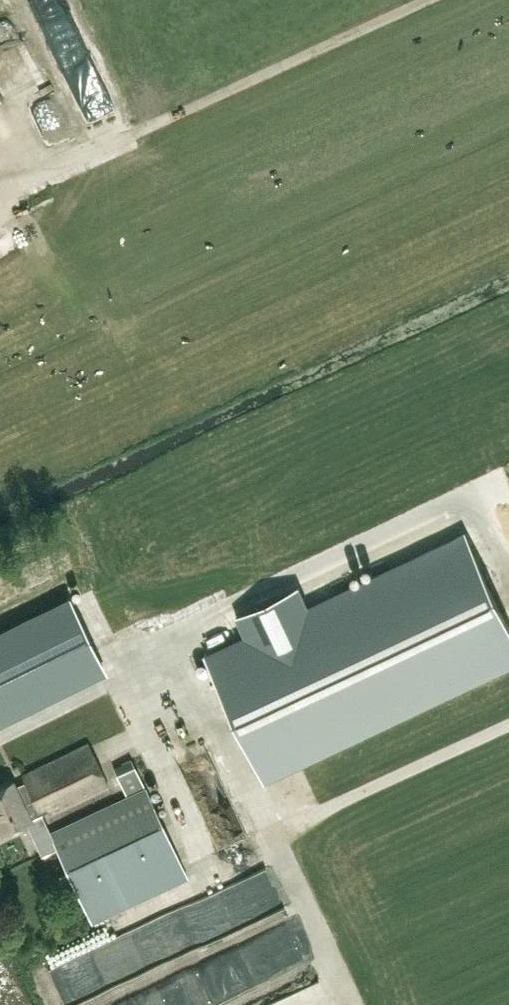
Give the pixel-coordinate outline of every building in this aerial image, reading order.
[(74,100),(87,95),(83,87),(99,80),(94,68),(65,79),(74,100)] [(207,655),(265,778),(508,663),(508,624),(466,533),(309,607),(299,585),(236,615),(246,637),(207,655)] [(103,671),(68,599),(0,632),(0,722),(103,671)] [(48,813),(108,785),(88,743),(22,774),(25,781),(15,786),(12,779),(0,785),(0,829),(2,834),(32,820),(31,818),(47,811),(48,813)] [(116,775),(110,778),(114,787),(120,784),(116,775)] [(143,783),(48,831),(52,839),(56,846),(92,919),(188,871),(143,783)] [(52,839),(37,846),(40,853),(56,846),(52,839)] [(91,958),(47,974),(57,1003),(101,986),(91,958)] [(139,1004),(165,1004),(162,996),(139,1004)]
